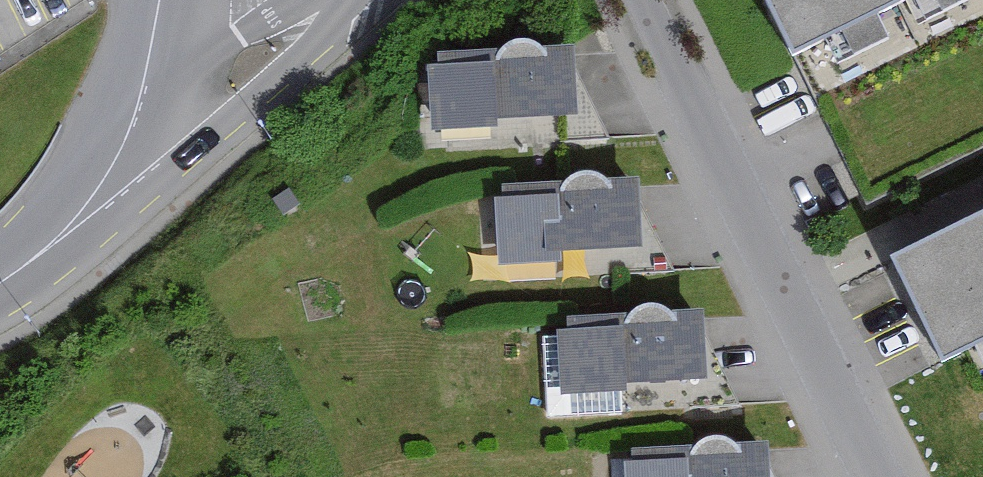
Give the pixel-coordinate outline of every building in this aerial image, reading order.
[(790,63),(916,0),(758,0),(790,63)] [(498,50),(495,53),(435,54),(435,69),(425,69),(426,135),(494,133),(494,120),(573,118),(571,52),(543,52),(541,50),(537,47),(528,42),(523,41),(515,41),(506,44),(498,50)] [(562,183),(560,187),(500,188),(500,202),(490,203),(491,268),(558,267),(558,253),(637,252),(636,185),(607,186),(605,183),(602,180),(592,175),(587,174),(580,174),(571,178),(562,183)] [(889,260),(946,373),(982,355),(982,213),(889,260)] [(625,316),(622,319),(562,320),(562,335),(552,335),(553,400),(621,399),(621,385),(700,384),(698,318),(670,318),(668,315),(664,312),(655,307),(650,306),(642,307),(633,310),(625,316)] [(689,449),(629,450),(629,465),(619,465),(619,476),(765,476),(765,448),(737,448),(734,445),(731,443),(721,437),(716,437),(709,437),(700,440),(691,446),(689,449)]
